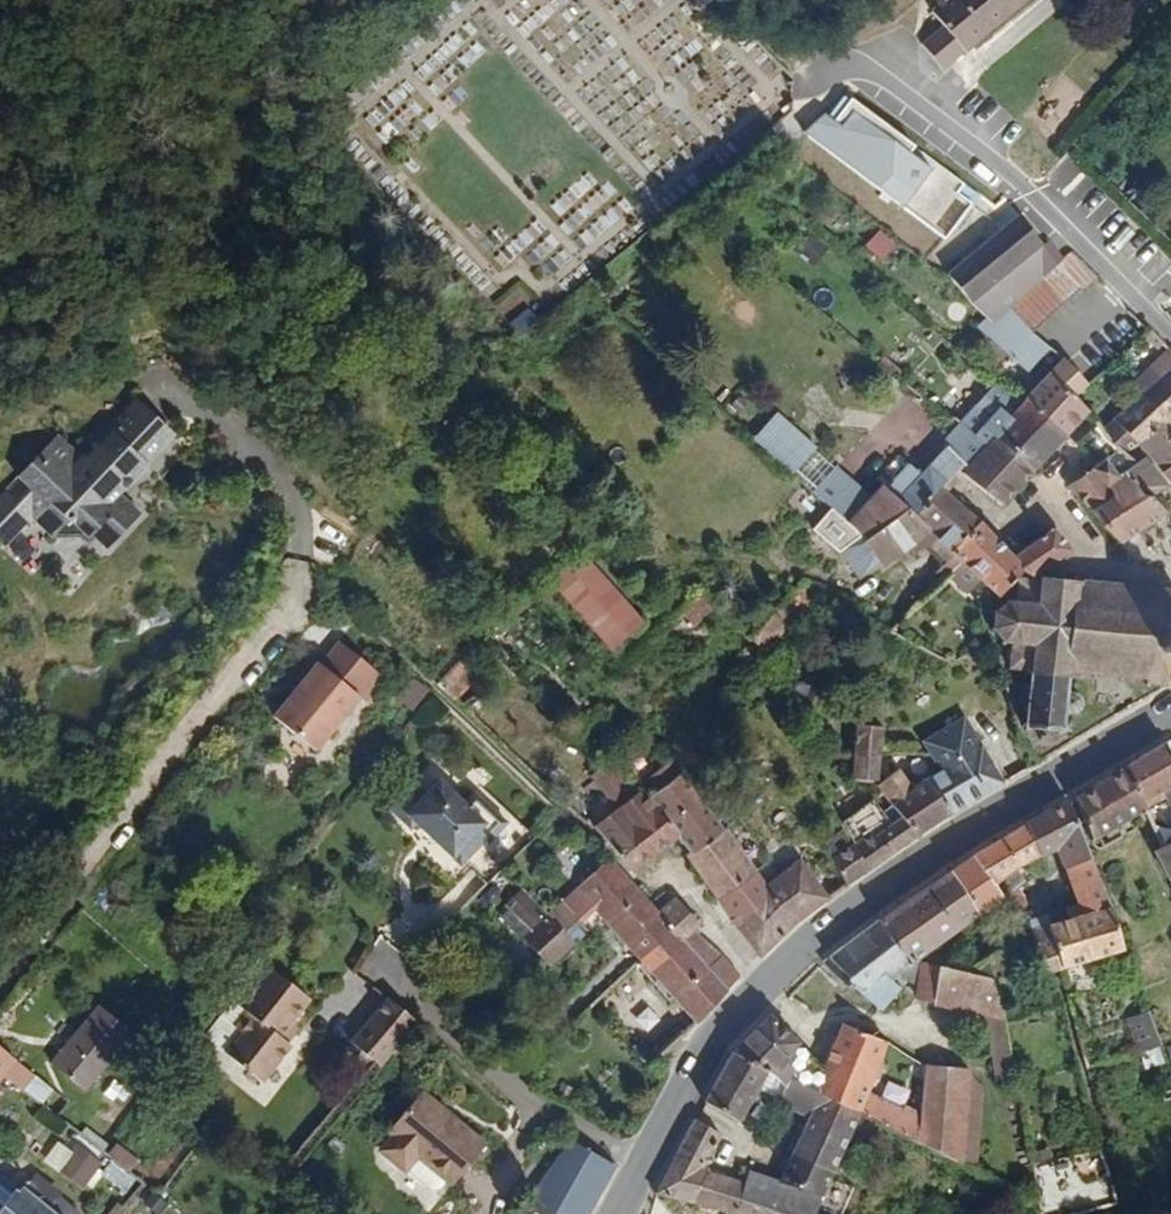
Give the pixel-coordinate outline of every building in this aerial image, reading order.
[(1028,0),(928,0),(938,12),(929,19),(942,33),(920,50),(941,76),(1028,0)] [(845,87),(808,139),(946,235),(978,189),(917,147),(922,141),(845,87)] [(986,305),(1042,252),(1016,224),(961,279),(986,305)] [(866,247),(885,261),(899,243),(880,229),(866,247)] [(812,266),(830,249),(813,231),(795,248),(812,266)] [(1015,316),(1065,269),(1049,250),(986,309),(1002,328),(1015,316)] [(1037,340),(1098,283),(1075,259),(1065,269),(1015,316),(1037,340)] [(514,333),(532,317),(519,303),(503,320),(514,333)] [(1058,386),(1073,373),(1037,340),(1015,316),(1002,328),(1058,386)] [(1076,406),(1058,386),(1002,328),(991,339),(1038,390),(1025,406),(1065,441),(1087,418),(1076,406)] [(1087,396),(1073,373),(1058,386),(1076,406),(1087,396)] [(1158,390),(1170,405),(1170,377),(1158,390)] [(1004,429),(1022,409),(1010,397),(1006,402),(988,388),(974,402),(1004,429)] [(1170,416),(1170,405),(1158,390),(1143,404),(1162,425),(1164,423),(1170,416)] [(173,434),(134,396),(110,421),(149,459),(173,434)] [(1021,489),(1065,441),(1025,406),(1022,409),(1004,429),(974,402),(946,431),(951,435),(978,459),(984,455),(1021,489)] [(1140,449),(1162,425),(1143,404),(1119,426),(1140,449)] [(110,484),(122,471),(130,479),(149,459),(110,421),(105,425),(99,418),(84,434),(89,441),(77,453),(56,431),(37,451),(104,517),(106,515),(120,527),(137,511),(118,491),(110,484)] [(1170,478),(1170,431),(1164,423),(1162,425),(1140,449),(1170,479),(1170,478)] [(1162,487),(1135,453),(1140,449),(1119,426),(1106,437),(1133,467),(1123,478),(1125,483),(1143,501),(1150,501),(1161,516),(1170,508),(1158,494),(1162,487)] [(1086,457),(1106,437),(1098,429),(1078,449),(1086,457)] [(851,564),(905,521),(915,530),(942,502),(960,482),(999,515),(1021,489),(984,455),(978,459),(951,435),(934,456),(939,463),(919,485),(907,476),(883,501),(878,496),(861,514),(851,506),(823,535),(851,564)] [(1161,516),(1150,501),(1143,501),(1125,483),(1123,478),(1133,467),(1106,437),(1086,457),(1099,474),(1070,496),(1098,533),(1121,551),(1165,520),(1161,516)] [(851,506),(784,439),(755,467),(823,535),(851,506)] [(30,514),(52,535),(86,535),(91,530),(104,517),(37,451),(0,488),(0,531),(8,538),(30,514)] [(118,491),(130,479),(122,471),(110,484),(118,491)] [(955,566),(980,536),(942,502),(915,530),(909,532),(867,562),(878,577),(881,577),(930,543),(955,566)] [(105,544),(118,529),(104,517),(91,530),(105,544)] [(1022,579),(1012,564),(980,536),(955,566),(992,601),(1022,579)] [(1028,588),(1068,566),(1054,541),(1012,564),(1022,579),(1028,588)] [(648,625),(581,554),(552,582),(617,656),(648,625)] [(1057,678),(1165,689),(1170,666),(1170,667),(1170,602),(1038,591),(1036,588),(1033,596),(1013,595),(1009,611),(994,610),(985,627),(990,641),(1003,643),(997,675),(1020,679),(1012,731),(1047,738),(1049,729),(1062,727),(1067,722),(1069,715),(1066,708),(1054,701),(1057,678)] [(677,637),(699,617),(687,604),(665,623),(677,637)] [(350,702),(369,679),(331,645),(327,646),(312,664),(308,664),(284,693),(325,732),(350,702)] [(417,712),(431,686),(412,676),(398,702),(417,712)] [(357,708),(376,685),(369,679),(350,702),(357,708)] [(304,757),(325,732),(284,693),(261,718),(304,757)] [(998,788),(998,784),(1005,778),(996,762),(988,767),(962,722),(921,746),(937,775),(926,782),(947,820),(998,788)] [(867,766),(873,736),(845,735),(843,765),(867,766)] [(1161,750),(1125,771),(1142,806),(1162,796),(1170,810),(1170,766),(1161,750)] [(706,836),(657,778),(651,783),(619,755),(613,761),(643,790),(635,799),(668,837),(685,855),(706,836)] [(864,783),(867,766),(843,765),(837,765),(837,783),(864,783)] [(628,877),(668,837),(635,799),(602,771),(578,794),(603,820),(583,840),(603,859),(628,877)] [(1146,814),(1142,806),(1125,771),(1071,805),(1086,848),(1146,814)] [(947,820),(926,782),(902,795),(887,779),(863,794),(880,814),(903,847),(947,820)] [(474,853),(497,829),(463,798),(453,809),(429,784),(415,798),(400,782),(375,808),(399,832),(405,827),(449,872),(471,849),(474,853)] [(853,880),(903,847),(880,814),(870,820),(862,808),(825,831),(839,853),(853,880)] [(1081,854),(1065,808),(1026,832),(1040,865),(1052,859),(1055,867),(1081,854)] [(1022,895),(1018,880),(1040,865),(1026,832),(971,866),(997,910),(1014,899),(1022,895)] [(745,888),(706,836),(685,855),(683,858),(686,863),(716,911),(745,888)] [(853,880),(839,853),(834,857),(827,849),(822,853),(814,843),(808,846),(803,851),(816,873),(826,867),(842,889),(853,880)] [(1170,891),(1170,846),(1152,857),(1169,892),(1170,891)] [(1119,958),(1081,854),(1055,867),(1075,917),(1040,930),(1052,982),(1119,958)] [(824,902),(802,864),(757,900),(745,888),(716,911),(753,963),(824,902)] [(997,910),(971,866),(952,877),(977,923),(997,910)] [(664,934),(649,916),(598,870),(561,894),(581,916),(626,967),(664,934)] [(977,923),(952,877),(874,924),(905,966),(910,967),(965,929),(977,923)] [(564,926),(581,916),(561,894),(545,905),(564,926)] [(1006,927),(1023,915),(1014,899),(997,910),(1006,927)] [(709,961),(677,934),(685,925),(664,901),(649,916),(664,934),(699,972),(709,961)] [(564,926),(545,905),(526,913),(546,937),(564,926)] [(549,943),(546,937),(526,913),(500,931),(525,959),(549,943)] [(1052,982),(1040,930),(1038,922),(1025,926),(1035,984),(1052,982)] [(953,981),(910,967),(905,966),(874,924),(811,969),(838,999),(846,994),(873,1021),(896,1003),(890,992),(909,997),(911,1005),(980,1024),(991,1084),(1007,1082),(993,992),(953,981)] [(681,1029),(718,994),(699,972),(664,934),(626,967),(681,1029)] [(1021,987),(1010,954),(953,981),(993,992),(1021,987)] [(731,983),(719,969),(709,961),(699,972),(718,994),(731,983)] [(269,1059),(263,1054),(257,1049),(269,1036),(287,1013),(250,981),(219,1016),(226,1023),(212,1039),(222,1045),(204,1064),(239,1094),(269,1059)] [(363,1068),(399,1024),(369,1002),(334,1043),(363,1068)] [(68,1091),(117,1034),(87,1006),(38,1063),(68,1091)] [(791,1072),(798,1055),(761,1021),(720,1058),(760,1078),(779,1087),(783,1089),(791,1072)] [(1154,1058),(1141,1022),(1099,1040),(1110,1073),(1154,1058)] [(861,1098),(875,1048),(828,1032),(817,1070),(814,1080),(808,1101),(846,1119),(910,1149),(911,1119),(861,1098)] [(263,1054),(276,1043),(269,1036),(257,1049),(263,1054)] [(814,1080),(817,1070),(798,1055),(791,1072),(814,1080)] [(734,1127),(760,1078),(720,1058),(693,1107),(734,1127)] [(950,1168),(957,1076),(916,1069),(911,1119),(910,1149),(950,1168)] [(808,1101),(814,1080),(791,1072),(783,1089),(808,1101)] [(846,1119),(808,1101),(783,1089),(779,1087),(771,1105),(799,1119),(768,1188),(749,1184),(745,1192),(735,1213),(807,1213),(846,1119)] [(434,1188),(467,1146),(436,1121),(429,1121),(419,1114),(419,1107),(402,1095),(370,1134),(375,1139),(366,1150),(368,1159),(380,1169),(392,1170),(392,1178),(413,1195),(423,1195),(430,1185),(434,1188)] [(675,1203),(694,1169),(711,1135),(685,1123),(645,1194),(675,1203)] [(44,1160),(84,1189),(103,1164),(62,1135),(44,1160)] [(109,1157),(132,1170),(140,1157),(117,1143),(109,1157)] [(1030,1167),(1043,1213),(1075,1213),(1118,1202),(1102,1146),(1030,1167)] [(593,1173),(545,1153),(505,1208),(516,1213),(571,1213),(593,1173)] [(7,1165),(0,1173),(0,1213),(67,1213),(7,1165)] [(745,1192),(694,1169),(675,1203),(715,1213),(735,1213),(745,1192)]
